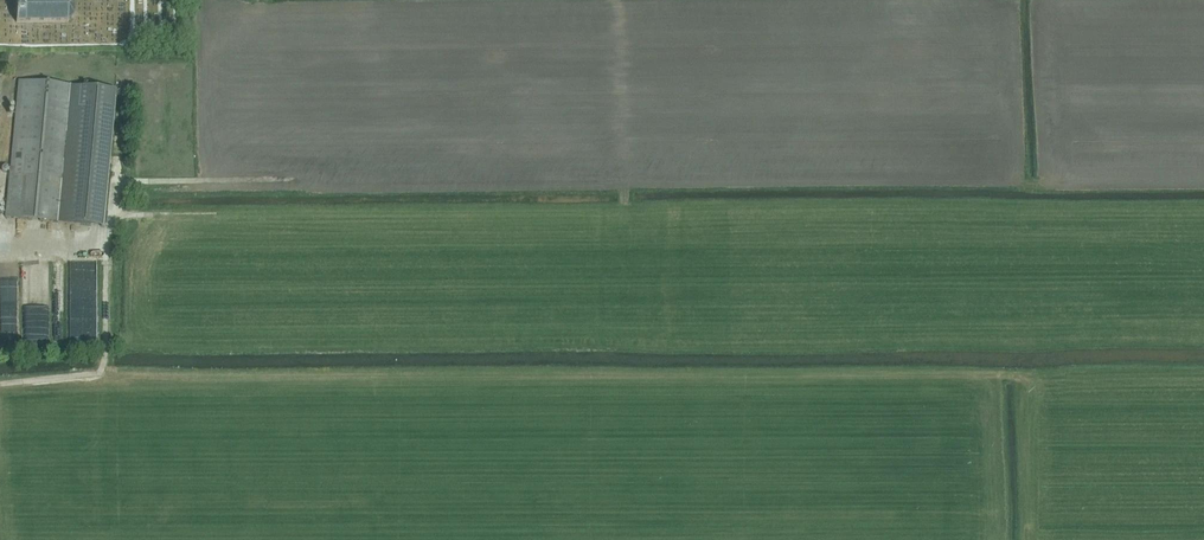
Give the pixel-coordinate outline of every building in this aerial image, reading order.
[(67,0),(16,0),(16,7),(15,7),(15,17),(16,17),(16,22),(66,22),(73,16),(73,6),(67,0)] [(5,218),(102,227),(115,90),(18,81),(5,218)]
